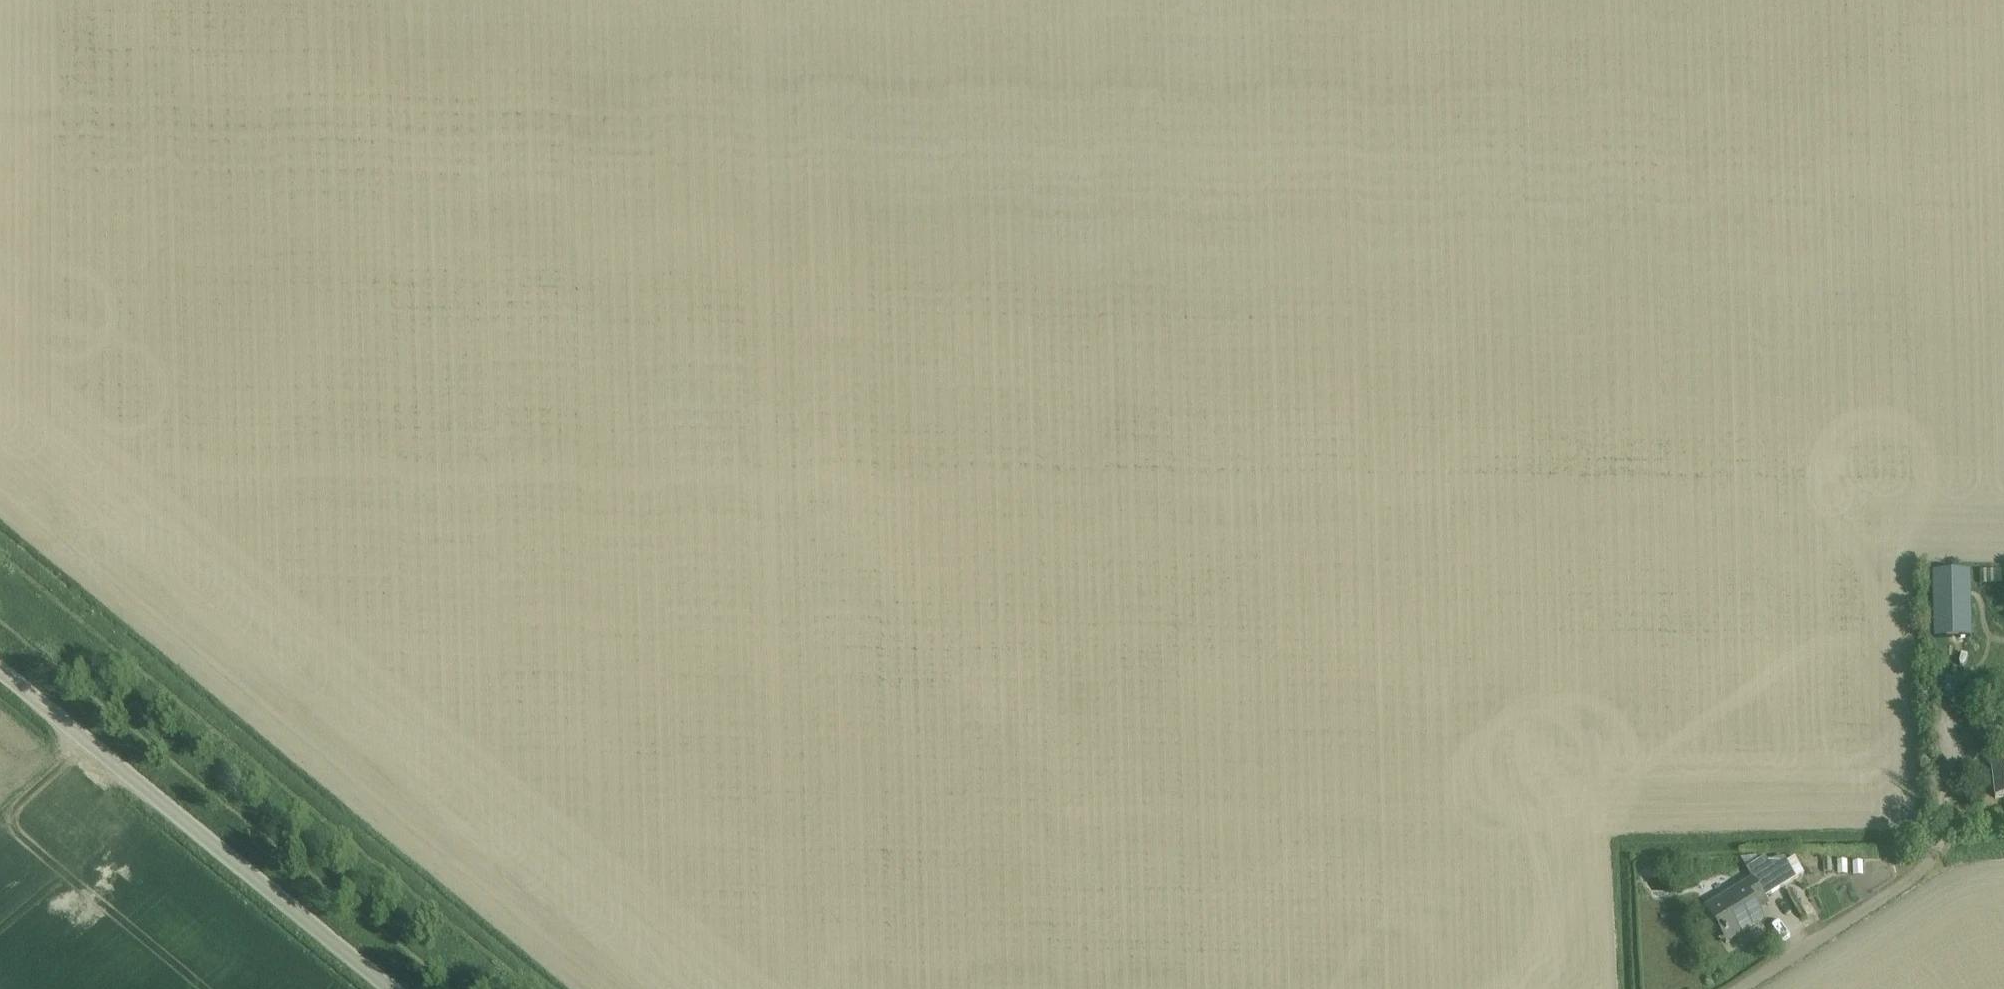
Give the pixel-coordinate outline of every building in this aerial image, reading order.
[(1969,572),(1933,573),(1934,639),(1970,638),(1969,572)] [(1991,769),(1994,799),(2003,798),(2003,768),(1991,769)] [(1752,881),(1706,909),(1726,942),(1764,919),(1755,904),(1782,888),(1797,879),(1786,860),(1770,863),(1767,858),(1746,870),(1752,881)] [(1855,875),(1866,875),(1866,860),(1854,860),(1855,875)]
